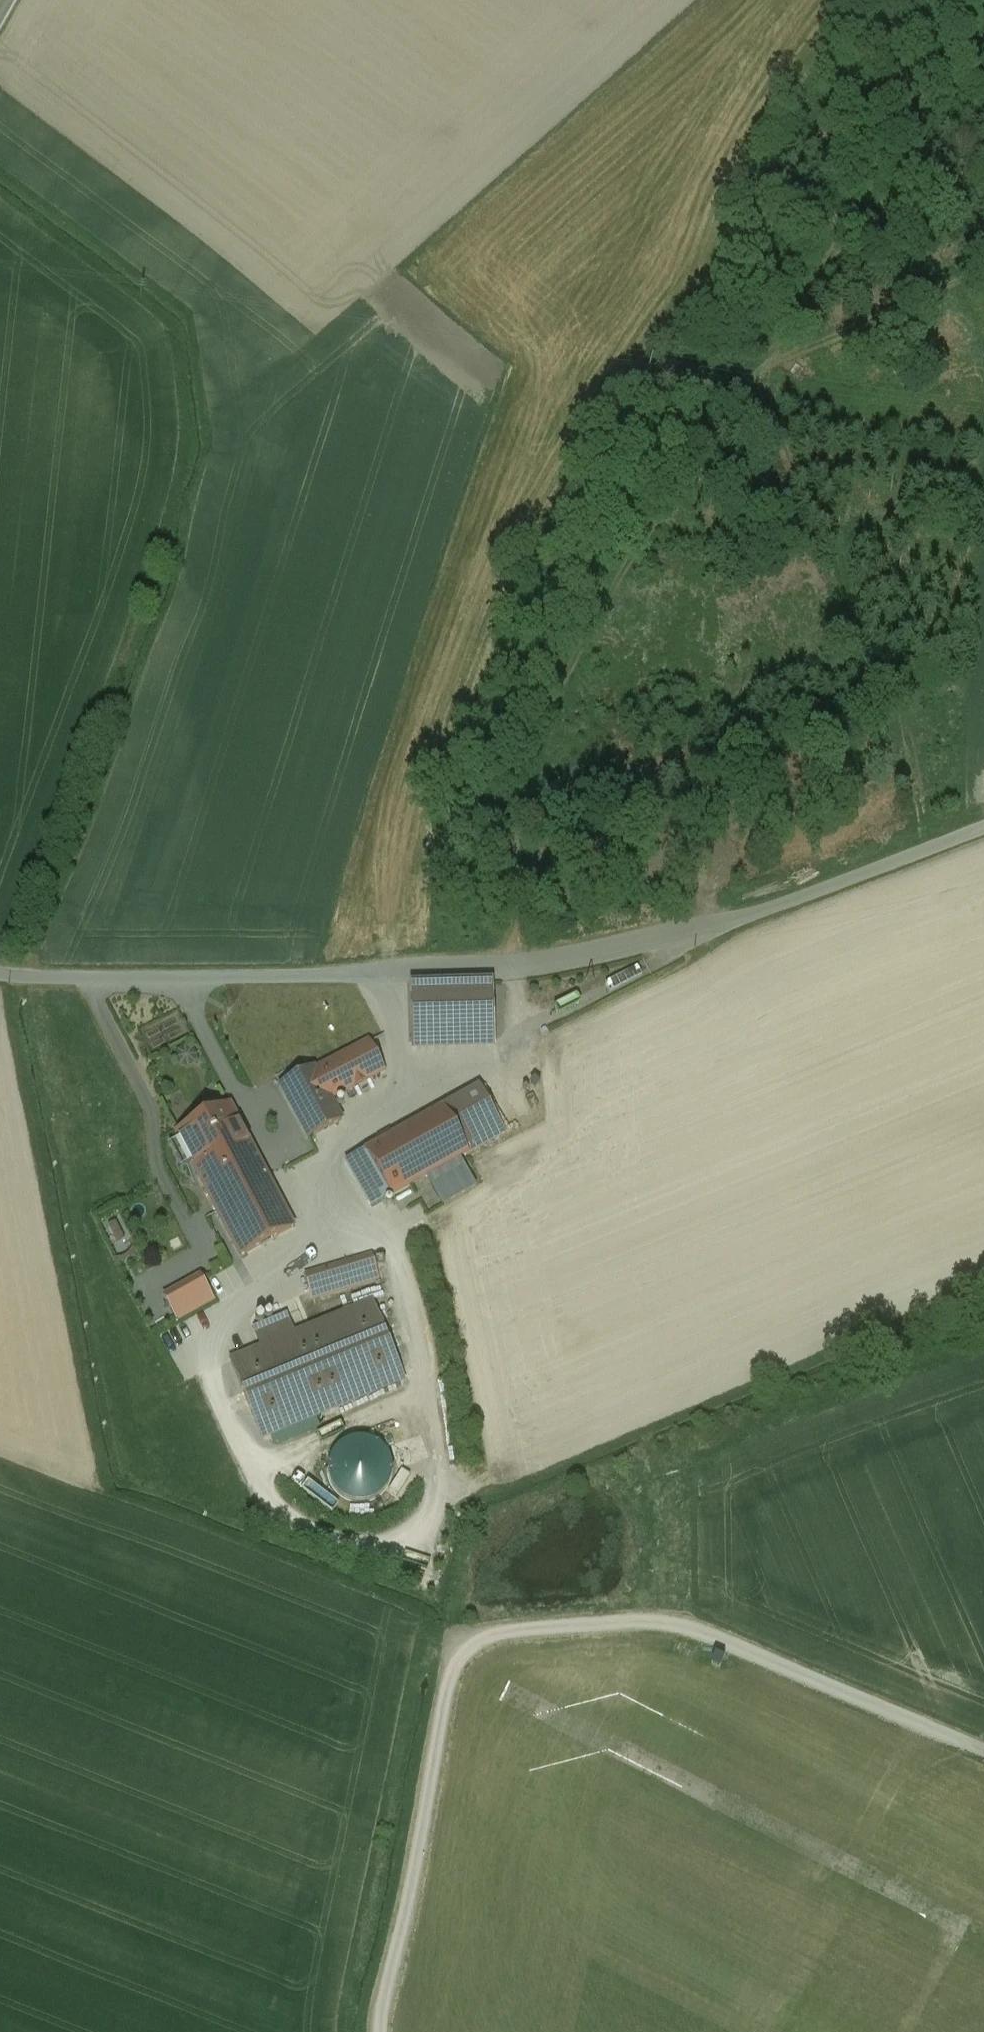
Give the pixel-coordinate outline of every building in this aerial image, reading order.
[(492,984),(409,986),(411,1054),(493,1052),(492,984)] [(385,1071),(369,1042),(314,1070),(313,1067),(279,1085),(308,1138),(342,1120),(331,1099),(385,1071)] [(507,1067),(505,1068),(499,1071),(495,1076),(491,1081),(490,1087),(489,1092),(490,1097),(492,1102),(494,1106),(497,1109),(502,1113),(507,1115),(512,1116),(517,1117),(523,1116),(528,1113),(532,1110),(535,1107),(537,1104),(539,1100),(541,1095),(541,1090),(540,1085),(539,1081),(537,1077),(534,1074),(531,1071),(527,1068),(523,1067),(519,1066),(514,1065),(510,1066),(507,1067)] [(478,1087),(442,1108),(468,1153),(504,1133),(478,1087)] [(249,1143),(251,1142),(250,1141),(248,1142),(229,1106),(176,1133),(196,1171),(249,1143)] [(468,1153),(442,1108),(347,1162),(372,1207),(468,1153)] [(293,1228),(249,1143),(196,1171),(240,1257),(293,1228)] [(372,1255),(306,1275),(313,1297),(379,1277),(372,1255)] [(180,1306),(215,1286),(209,1276),(174,1296),(180,1306)] [(262,1348),(231,1361),(262,1437),(403,1380),(372,1303),(295,1336),(286,1316),(255,1329),(262,1348)]
